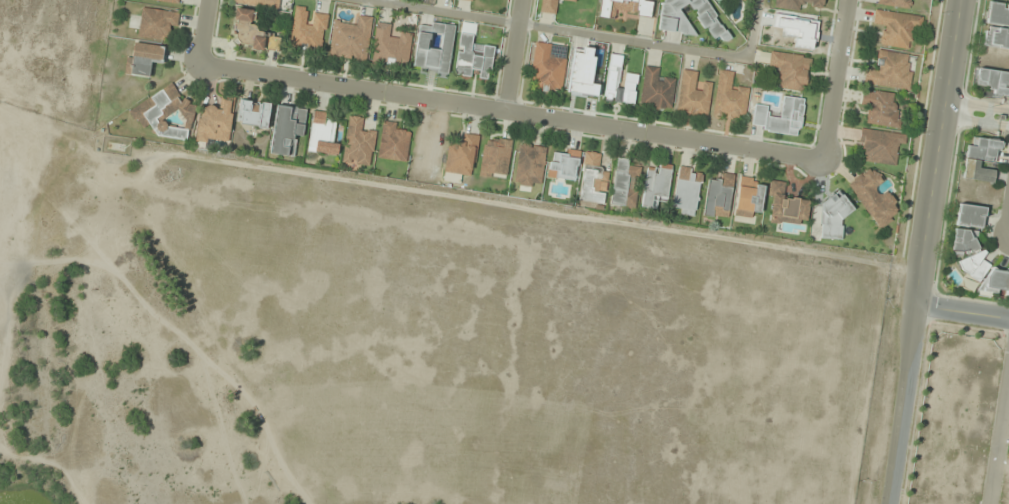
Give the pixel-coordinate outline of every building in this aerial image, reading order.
[(556,15),(558,3),(574,5),(574,0),(541,0),(539,13),(556,15)] [(615,19),(616,12),(651,16),(652,0),(600,0),(598,18),(615,19)] [(695,35),(682,12),(683,6),(690,7),(702,30),(707,30),(711,38),(728,40),(729,40),(706,0),(662,0),(657,30),(695,35)] [(822,0),(773,0),(772,7),(800,12),(802,3),(821,6),(822,0)] [(875,5),(910,9),(911,0),(876,0),(875,5)] [(1008,38),(1008,28),(1008,4),(987,2),(983,47),(1008,49),(1008,38)] [(289,47),(321,52),(327,15),(309,12),(310,9),(295,6),(289,47)] [(278,51),(280,33),(252,30),(254,10),(235,7),(230,45),(278,51)] [(166,40),(167,29),(176,30),(178,13),(140,8),(137,36),(166,40)] [(878,46),(907,50),(910,28),(920,29),(922,16),(874,9),(872,24),(881,25),(878,46)] [(327,56),(365,62),(372,18),(355,15),(354,24),(333,21),(327,56)] [(371,63),(407,67),(410,36),(390,34),(391,24),(375,22),(371,63)] [(448,74),(454,25),(430,22),(430,26),(418,25),(412,70),(448,74)] [(455,74),(478,76),(477,78),(490,79),(493,46),(483,45),(482,56),(470,55),(472,35),(458,34),(455,74)] [(558,44),(534,41),(530,78),(537,79),(536,89),(561,92),(565,59),(556,57),(558,44)] [(163,46),(133,42),(128,74),(149,77),(151,66),(160,67),(163,46)] [(810,57),(770,51),(767,68),(778,70),(775,87),(804,92),(810,57)] [(863,86),(909,90),(911,66),(905,65),(906,53),(877,51),(875,70),(865,68),(863,86)] [(622,56),(610,54),(603,100),(633,105),(638,75),(625,73),(622,89),(617,88),(622,56)] [(674,79),(657,77),(658,68),(643,66),(639,107),(670,111),(674,79)] [(1008,95),(1008,88),(1008,72),(976,68),(973,91),(1008,95)] [(676,114),(707,116),(710,83),(700,82),(701,72),(680,70),(676,114)] [(744,120),(748,87),(731,84),(732,72),(718,70),(712,116),(744,120)] [(161,145),(186,130),(184,127),(196,120),(174,82),(128,109),(140,130),(149,125),(161,145)] [(866,124),(894,128),(898,94),(862,89),(859,106),(868,107),(866,124)] [(804,99),(782,96),(779,117),(767,115),(768,106),(754,104),(750,130),(799,136),(804,99)] [(232,99),(221,98),(221,107),(199,106),(197,141),(229,143),(232,99)] [(270,103),(239,99),(236,124),(266,128),(270,103)] [(306,109),(275,105),(269,154),(292,157),(295,136),(302,137),(306,109)] [(308,152),(335,154),(339,116),(312,113),(308,152)] [(375,131),(363,129),(364,119),(348,117),(341,162),(370,166),(375,131)] [(401,124),(383,121),(376,157),(404,162),(410,130),(400,128),(401,124)] [(857,150),(865,150),(864,163),(894,165),(895,145),(904,145),(905,133),(858,130),(857,150)] [(476,135),(460,134),(459,143),(447,142),(444,175),(472,178),(476,135)] [(478,175),(505,179),(511,141),(484,137),(478,175)] [(961,179),(992,184),(994,170),(981,168),(982,161),(997,163),(1000,141),(976,137),(975,147),(966,146),(961,179)] [(545,147),(518,143),(513,184),(540,188),(545,147)] [(602,154),(585,151),(578,201),(603,205),(606,188),(605,188),(608,171),(599,169),(602,154)] [(577,178),(576,152),(548,154),(550,180),(577,178)] [(634,207),(635,191),(626,190),(629,159),(615,158),(611,205),(634,207)] [(670,167),(646,165),(642,206),(656,208),(657,201),(667,202),(670,167)] [(702,170),(678,167),(672,213),(695,216),(702,170)] [(877,230),(900,215),(886,192),(880,196),(875,186),(881,183),(871,167),(847,182),(877,230)] [(727,218),(733,175),(719,173),(718,181),(707,179),(703,215),(727,218)] [(759,218),(763,180),(739,177),(734,216),(759,218)] [(767,220),(805,225),(809,200),(783,196),(785,183),(773,181),(767,220)] [(820,237),(839,237),(840,218),(847,218),(849,198),(822,196),(820,237)] [(984,207),(958,203),(955,226),(981,229),(984,207)] [(987,269),(988,262),(982,261),(983,251),(975,250),(978,232),(953,229),(950,255),(963,256),(959,289),(980,291),(1008,295),(1008,272),(987,269)]
